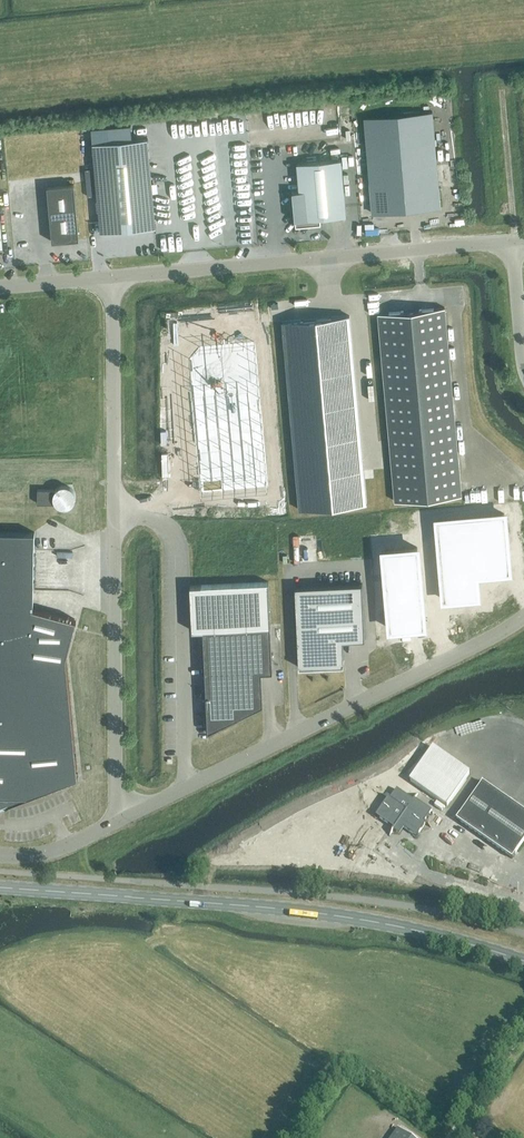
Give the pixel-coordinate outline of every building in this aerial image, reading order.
[(372,214),(441,208),(432,112),(363,118),(372,214)] [(130,125),(92,129),(93,144),(101,232),(155,228),(147,139),(131,140),(130,125)] [(300,191),(293,192),(296,226),(320,223),(320,218),(346,215),(341,160),(297,164),(300,191)] [(52,242),(79,239),(74,184),(47,186),(52,242)] [(395,502),(462,496),(445,308),(378,314),(395,502)] [(349,316),(283,322),(300,510),(366,504),(349,316)] [(243,339),(185,344),(191,402),(193,402),(201,493),(268,487),(254,340),(243,341),(243,339)] [(70,506),(73,503),(75,499),(75,495),(73,491),(71,488),(67,486),(63,486),(59,487),(56,490),(38,490),(37,504),(55,503),(59,506),(62,507),(66,507),(70,506)] [(503,521),(438,526),(443,606),(476,603),(475,581),(508,578),(503,521)] [(9,803),(9,804),(70,780),(71,780),(72,745),(74,745),(75,745),(66,657),(70,643),(65,642),(66,617),(33,608),(34,533),(0,532),(0,807),(9,803)] [(418,562),(385,564),(389,631),(423,629),(418,562)] [(268,582),(190,586),(192,631),(203,631),(208,732),(263,705),(261,673),(272,672),(268,582)] [(298,666),(343,664),(342,641),(365,640),(362,584),(295,587),(298,666)] [(446,807),(469,773),(432,747),(409,781),(446,807)] [(523,841),(523,812),(482,782),(455,820),(511,859),(523,841)] [(412,801),(396,790),(390,799),(388,798),(375,816),(398,832),(402,827),(416,837),(425,824),(424,822),(431,811),(414,799),(412,801)] [(397,1129),(391,1137),(411,1137),(397,1129)]
